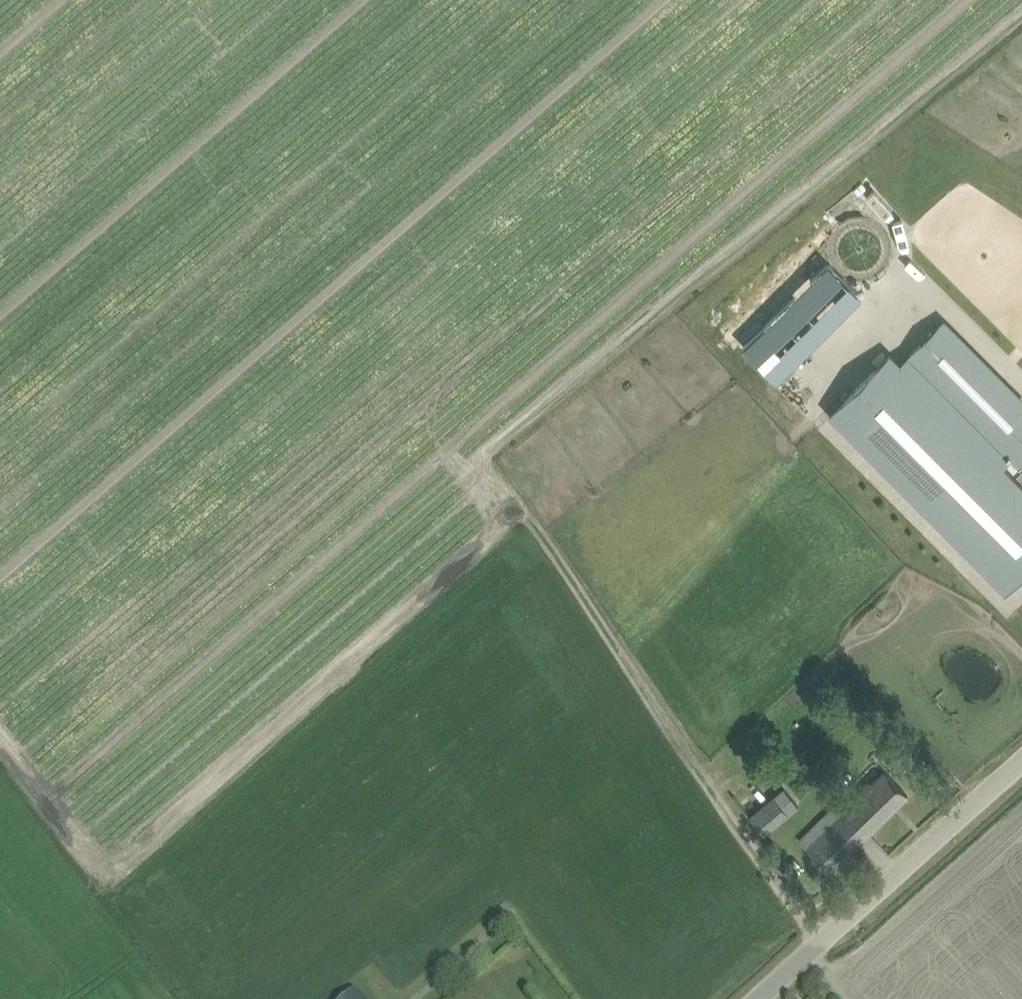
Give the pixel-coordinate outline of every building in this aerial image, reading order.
[(758,342),(788,372),(872,290),(841,259),(758,342)] [(1007,594),(1021,579),(1021,486),(1002,466),(1011,457),(1019,465),(1019,466),(1019,467),(1021,464),(1021,402),(942,322),(909,354),(910,355),(900,364),(890,354),(830,414),(1006,591),(1005,592),(1007,594)] [(908,794),(885,770),(846,808),(839,802),(800,841),(829,872),(908,794)] [(774,794),(748,814),(763,834),(799,805),(784,788),(775,795),(774,794)]
